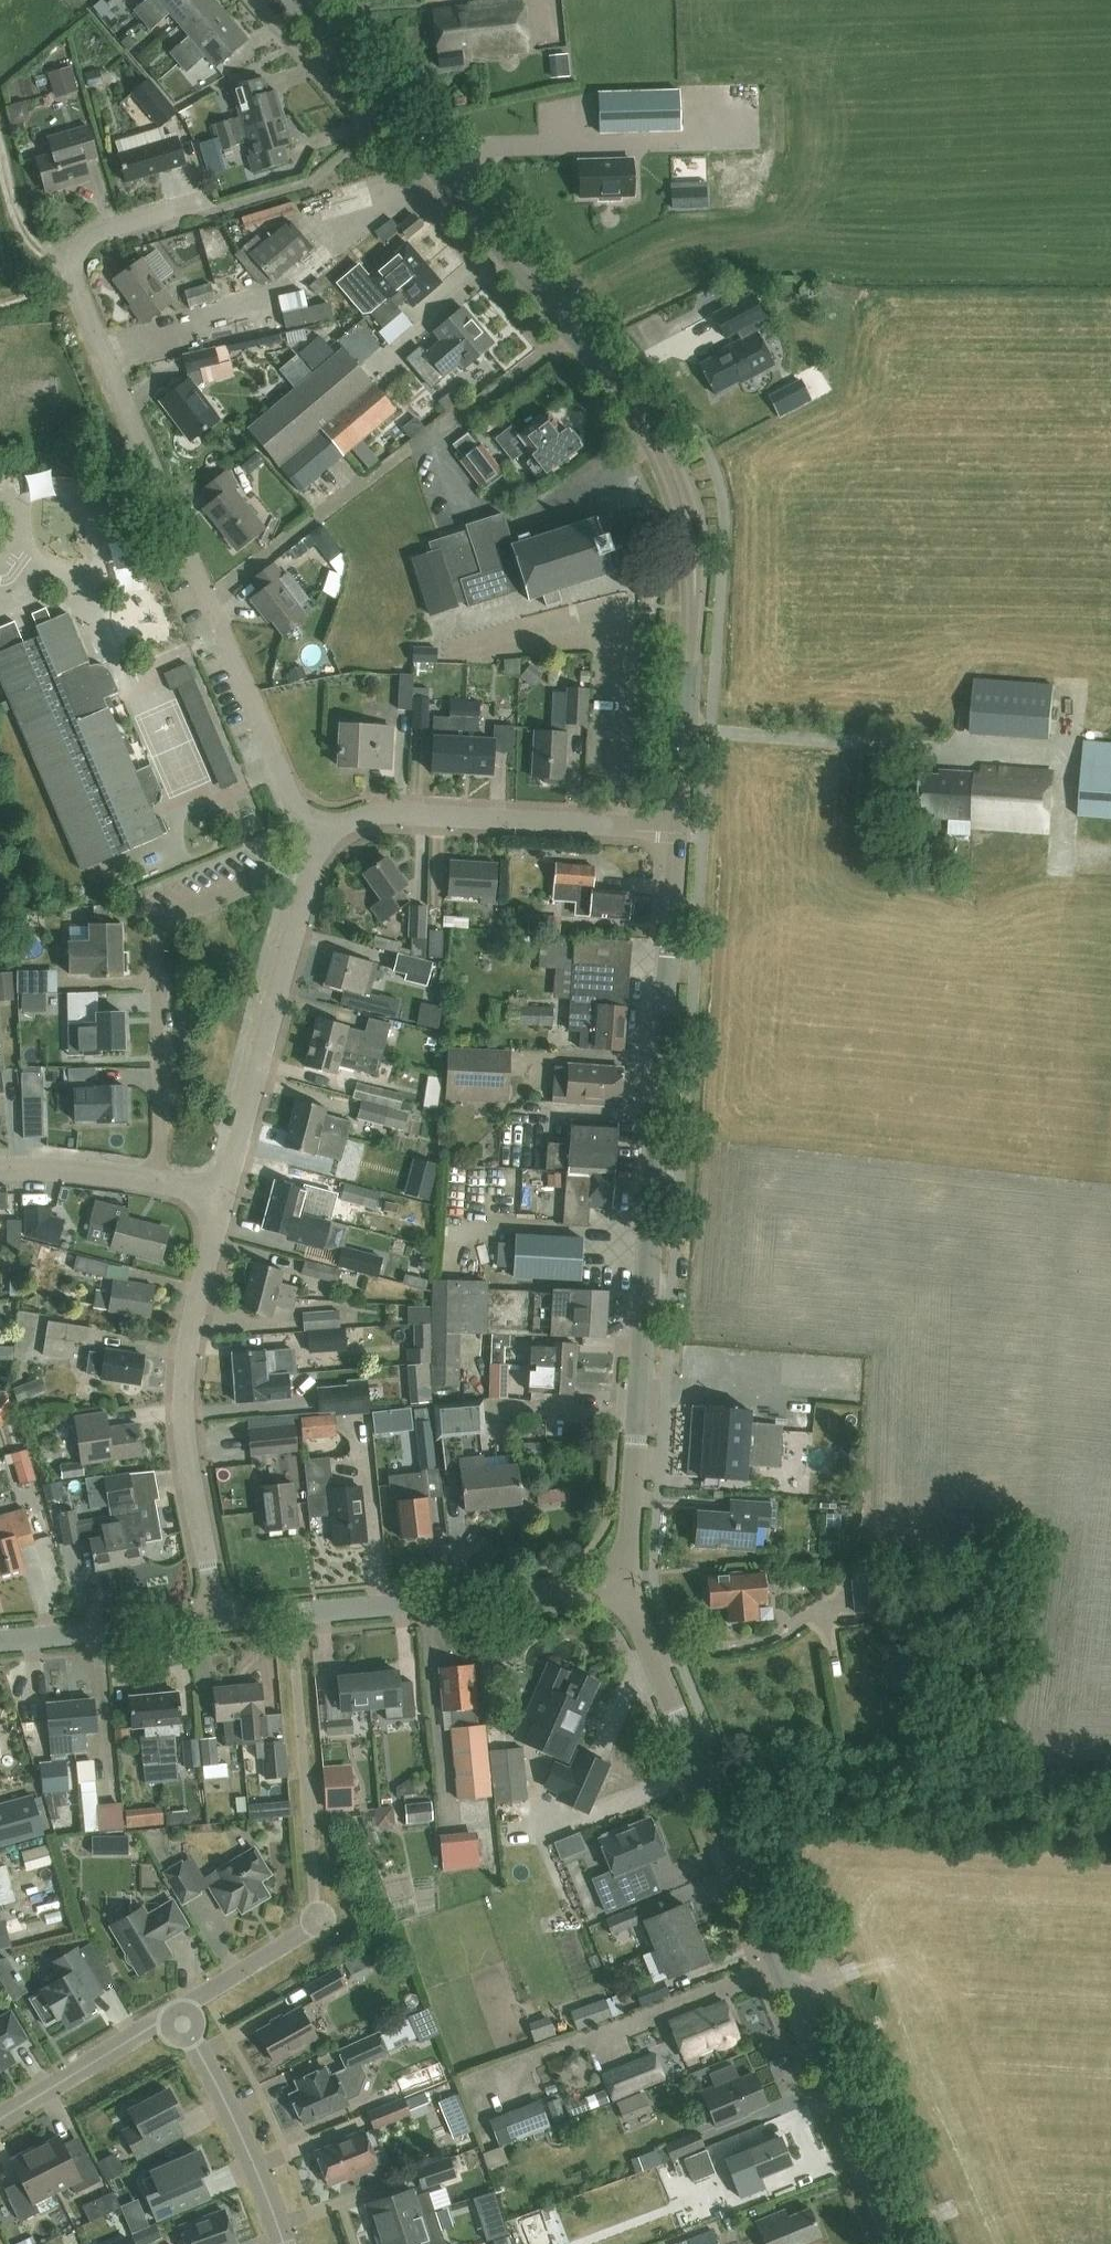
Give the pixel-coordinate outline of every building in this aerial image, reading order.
[(123,0),(104,0),(112,9),(123,0)] [(164,0),(144,0),(134,9),(142,18),(164,0)] [(208,0),(164,0),(142,18),(150,28),(169,13),(179,24),(208,0)] [(229,18),(214,0),(208,0),(179,24),(187,35),(169,51),(177,61),(229,18)] [(438,53),(440,67),(462,64),(462,56),(527,50),(522,0),(495,0),(468,3),(469,6),(433,10),(438,53)] [(229,18),(177,61),(186,72),(205,55),(215,67),(247,40),(229,18)] [(71,67),(48,73),(55,98),(78,91),(71,67)] [(90,72),(85,73),(89,88),(93,87),(90,72)] [(159,128),(178,113),(149,78),(130,93),(159,128)] [(218,136),(283,116),(275,90),(256,95),(252,81),(227,88),(231,104),(235,103),(239,117),(215,124),(218,136)] [(680,91),(599,93),(600,133),(681,131),(680,91)] [(290,143),(283,116),(218,136),(219,138),(222,148),(246,141),(250,154),(247,155),(252,172),(277,164),(287,161),(282,146),(290,143)] [(90,133),(88,126),(47,138),(51,152),(35,157),(45,191),(90,178),(85,161),(98,157),(90,133)] [(176,137),(117,154),(125,182),(184,164),(176,137)] [(219,138),(198,144),(201,154),(222,148),(219,138)] [(632,160),(579,161),(580,197),(599,197),(599,201),(620,201),(620,196),(633,196),(632,160)] [(323,199),(330,223),(380,208),(373,184),(323,199)] [(414,214),(398,227),(406,237),(422,224),(414,214)] [(242,247),(243,247),(235,254),(261,285),(269,279),(272,282),(313,248),(290,220),(263,242),(256,235),(242,247)] [(157,275),(182,264),(171,239),(146,250),(157,275)] [(359,265),(337,284),(363,314),(371,313),(394,293),(397,290),(426,265),(407,243),(368,276),(359,265)] [(140,258),(112,279),(137,313),(135,314),(142,324),(172,301),(140,258)] [(394,293),(371,313),(384,329),(402,313),(397,307),(406,299),(413,308),(442,283),(426,265),(397,290),(400,294),(392,300),(391,299),(396,295),(394,293)] [(189,308),(216,300),(210,283),(184,291),(189,308)] [(774,365),(757,331),(754,325),(765,319),(752,293),(712,314),(725,340),(737,334),(740,339),(723,348),(724,351),(699,364),(715,394),(738,381),(739,383),(774,365)] [(334,305),(280,314),(282,329),(336,320),(334,305)] [(415,363),(424,374),(433,384),(443,375),(459,361),(465,367),(494,343),(462,306),(434,331),(441,340),(415,363)] [(277,332),(274,316),(224,323),(226,339),(277,332)] [(372,354),(386,342),(364,317),(351,328),(372,354)] [(344,347),(246,429),(299,491),(346,452),(396,409),(344,347)] [(188,379),(159,400),(190,442),(222,419),(198,388),(203,384),(200,369),(219,365),(216,348),(183,355),(188,379)] [(801,379),(768,396),(779,418),(812,401),(801,379)] [(511,426),(495,438),(503,449),(511,460),(527,448),(534,457),(525,463),(535,477),(543,471),(544,473),(580,446),(567,429),(562,433),(548,413),(518,435),(511,426)] [(481,446),(461,461),(480,485),(499,470),(481,446)] [(214,500),(204,508),(237,549),(264,528),(231,487),(235,483),(226,471),(205,488),(214,500)] [(596,517),(512,543),(502,513),(465,525),(467,529),(428,541),(431,551),(412,558),(430,614),(456,605),(456,603),(466,600),(468,606),(524,589),(528,600),(545,595),(547,601),(557,598),(555,591),(614,572),(596,517)] [(322,524),(288,551),(295,560),(315,544),(343,581),(346,570),(347,563),(347,556),(343,551),(322,524)] [(273,564),(254,578),(263,589),(250,600),(263,617),(267,614),(283,634),(306,617),(277,579),(282,575),(273,564)] [(67,613),(35,627),(38,636),(34,638),(35,641),(0,656),(0,679),(79,869),(160,836),(159,834),(165,832),(159,818),(154,820),(149,809),(164,803),(148,764),(147,765),(133,771),(101,696),(116,689),(116,690),(118,690),(103,656),(87,663),(67,613)] [(413,647),(412,663),(437,664),(438,648),(413,647)] [(520,658),(504,659),(505,675),(520,674),(520,658)] [(163,673),(170,690),(178,687),(194,680),(187,663),(163,673)] [(531,664),(520,677),(529,684),(539,671),(531,664)] [(412,687),(413,687),(413,674),(399,674),(397,709),(411,710),(412,687)] [(1050,739),(1054,685),(975,678),(971,733),(1050,739)] [(429,688),(413,687),(412,687),(411,710),(412,710),(411,728),(428,729),(429,698),(429,688)] [(585,724),(586,689),(566,688),(565,723),(585,724)] [(434,716),(431,772),(460,773),(462,737),(464,704),(451,704),(450,717),(434,716)] [(462,737),(460,773),(490,774),(492,739),(478,738),(480,705),(464,704),(462,737)] [(388,769),(391,727),(339,724),(337,766),(340,766),(340,763),(371,764),(371,768),(388,769)] [(535,731),(532,778),(543,778),(543,783),(559,783),(559,779),(564,779),(566,733),(535,731)] [(1079,816),(1110,818),(1110,743),(1085,741),(1079,816)] [(933,818),(950,820),(971,821),(970,826),(1049,832),(1054,772),(980,766),(980,771),(940,769),(940,776),(923,774),(920,810),(934,811),(933,818)] [(363,875),(381,900),(371,907),(382,922),(410,902),(401,889),(405,885),(386,858),(363,875)] [(480,896),(479,903),(493,903),(495,864),(449,861),(447,895),(480,896)] [(557,899),(590,903),(589,916),(626,919),(627,916),(631,913),(631,907),(628,902),(628,894),(591,890),(594,867),(555,863),(553,884),(558,884),(557,899)] [(399,951),(399,954),(424,961),(425,938),(426,938),(427,906),(409,905),(408,937),(412,937),(411,950),(401,947),(399,951)] [(444,916),(443,927),(468,929),(469,918),(444,916)] [(125,952),(120,952),(119,924),(88,925),(88,942),(69,942),(69,959),(90,959),(90,976),(120,975),(120,972),(125,971),(125,952)] [(442,957),(443,931),(430,930),(429,956),(442,957)] [(629,942),(575,939),(540,936),(538,967),(555,968),(553,997),(571,999),(569,1030),(581,1030),(580,1048),(623,1051),(629,942)] [(0,943),(0,960),(12,954),(5,940),(0,943)] [(323,986),(344,992),(341,1003),(378,1012),(377,1013),(387,1015),(390,1000),(381,998),(382,997),(369,993),(377,964),(334,952),(330,969),(327,969),(323,986)] [(399,954),(393,972),(406,975),(405,981),(427,987),(433,963),(424,961),(399,954)] [(58,987),(57,965),(24,966),(24,989),(58,987)] [(0,974),(0,999),(12,998),(10,973),(0,974)] [(96,991),(67,992),(68,1024),(83,1024),(84,1054),(99,1054),(99,1048),(123,1048),(122,1012),(97,1012),(96,991)] [(45,994),(23,994),(23,1010),(45,1010),(45,994)] [(508,1006),(507,1024),(552,1026),(552,1007),(508,1006)] [(311,1042),(380,1060),(390,1022),(368,1017),(365,1030),(317,1018),(311,1042)] [(380,1060),(311,1042),(305,1065),(336,1072),(338,1065),(377,1075),(380,1060)] [(508,1100),(510,1052),(448,1049),(446,1098),(508,1100)] [(569,1064),(566,1102),(604,1105),(604,1101),(620,1102),(622,1068),(569,1064)] [(353,1096),(399,1109),(403,1094),(356,1082),(353,1096)] [(31,1084),(23,1084),(24,1093),(25,1103),(36,1103),(36,1092),(32,1092),(31,1084)] [(97,1122),(126,1121),(125,1086),(96,1087),(96,1089),(74,1090),(75,1121),(97,1120),(97,1122)] [(425,1093),(423,1106),(437,1108),(439,1095),(425,1093)] [(399,1109),(353,1096),(352,1098),(360,1100),(356,1118),(403,1131),(408,1113),(399,1110),(399,1109)] [(290,1124),(347,1139),(351,1122),(325,1115),(327,1108),(296,1100),(290,1124)] [(39,1102),(36,1103),(25,1103),(20,1104),(22,1130),(41,1129),(39,1102)] [(547,1171),(567,1172),(596,1173),(615,1174),(617,1122),(571,1119),(570,1144),(548,1143),(547,1171)] [(347,1139),(290,1124),(284,1147),(314,1155),(316,1149),(342,1156),(347,1139)] [(348,1168),(346,1182),(371,1187),(374,1173),(348,1168)] [(474,1188),(497,1187),(496,1168),(473,1170),(474,1188)] [(587,1226),(589,1208),(613,1209),(615,1174),(596,1173),(567,1172),(563,1224),(587,1226)] [(267,1192),(271,1194),(269,1204),(317,1217),(325,1219),(329,1204),(303,1198),(306,1188),(275,1180),(275,1181),(270,1181),(267,1192)] [(405,1194),(429,1201),(432,1188),(408,1181),(405,1194)] [(117,1229),(113,1248),(162,1259),(169,1229),(127,1219),(129,1209),(96,1202),(91,1223),(117,1229)] [(317,1217),(269,1204),(263,1227),(294,1235),(293,1237),(325,1246),(332,1221),(325,1219),(317,1217)] [(26,1209),(26,1236),(57,1244),(63,1220),(50,1217),(50,1209),(26,1209)] [(20,1251),(21,1220),(7,1219),(6,1251),(20,1251)] [(516,1234),(513,1275),(581,1279),(583,1238),(516,1234)] [(360,1255),(333,1248),(329,1263),(356,1270),(360,1255)] [(60,1251),(59,1252),(53,1250),(49,1260),(57,1263),(56,1265),(74,1269),(105,1277),(108,1263),(77,1255),(60,1251)] [(338,1283),(341,1269),(305,1259),(301,1273),(338,1283)] [(246,1274),(250,1275),(248,1285),(296,1297),(299,1287),(282,1282),(285,1269),(253,1261),(253,1262),(247,1262),(246,1274)] [(10,1280),(10,1296),(19,1296),(20,1280),(10,1280)] [(115,1280),(113,1293),(97,1291),(94,1308),(110,1310),(150,1316),(155,1286),(115,1280)] [(431,1364),(430,1385),(458,1385),(459,1331),(491,1332),(510,1333),(605,1336),(607,1291),(553,1289),(553,1291),(486,1289),(486,1281),(432,1280),(431,1324),(431,1364)] [(296,1297),(248,1285),(242,1309),(272,1317),(275,1304),(293,1309),(296,1297)] [(339,1310),(302,1312),(303,1331),(308,1330),(340,1328),(339,1310)] [(48,1321),(46,1336),(43,1355),(72,1360),(75,1341),(93,1344),(96,1328),(48,1321)] [(407,1349),(407,1365),(431,1364),(431,1324),(413,1324),(413,1349),(407,1349)] [(340,1328),(308,1330),(309,1353),(348,1350),(346,1327),(340,1328)] [(491,1332),(489,1363),(503,1364),(503,1347),(509,1347),(510,1333),(491,1332)] [(530,1365),(575,1369),(576,1345),(532,1341),(530,1365)] [(103,1374),(102,1377),(140,1382),(142,1373),(145,1373),(148,1371),(150,1362),(147,1359),(144,1358),(144,1354),(107,1348),(106,1353),(91,1351),(88,1372),(103,1374)] [(266,1351),(233,1353),(235,1376),(283,1373),(289,1372),(296,1372),(295,1349),(266,1351)] [(489,1398),(508,1398),(509,1365),(490,1364),(489,1398)] [(575,1369),(530,1365),(528,1390),(573,1393),(575,1369)] [(428,1366),(415,1367),(417,1403),(431,1402),(428,1366)] [(283,1373),(235,1376),(237,1401),(291,1398),(289,1372),(283,1373)] [(13,1389),(18,1402),(47,1391),(42,1378),(13,1389)] [(347,1384),(316,1386),(319,1411),(369,1407),(366,1378),(347,1380),(347,1384)] [(444,1474),(461,1472),(465,1510),(522,1503),(518,1465),(482,1469),(479,1424),(485,1424),(483,1401),(434,1405),(436,1439),(441,1439),(444,1474)] [(744,1479),(745,1465),(780,1468),(783,1424),(749,1422),(750,1410),(706,1406),(700,1476),(744,1479)] [(415,1427),(416,1441),(420,1470),(435,1468),(432,1439),(431,1439),(430,1428),(432,1428),(430,1408),(394,1412),(396,1429),(415,1427)] [(74,1417),(82,1462),(142,1454),(137,1423),(109,1427),(107,1412),(74,1417)] [(302,1435),(335,1433),(334,1415),(301,1418),(302,1435)] [(246,1429),(250,1455),(296,1449),(292,1423),(246,1429)] [(28,1450),(12,1454),(20,1485),(37,1480),(28,1450)] [(360,1486),(333,1489),(329,1456),(304,1459),(308,1496),(330,1493),(336,1544),(366,1540),(360,1486)] [(552,1458),(554,1489),(546,1490),(546,1503),(571,1502),(568,1457),(552,1458)] [(60,1465),(61,1478),(84,1476),(82,1463),(60,1465)] [(153,1467),(134,1469),(144,1538),(163,1535),(153,1467)] [(138,1510),(120,1513),(118,1505),(133,1501),(127,1473),(100,1478),(108,1516),(110,1515),(119,1565),(143,1561),(139,1545),(145,1544),(138,1510)] [(422,1473),(407,1475),(388,1476),(391,1505),(398,1504),(398,1506),(395,1510),(399,1513),(401,1537),(404,1537),(408,1540),(415,1539),(419,1536),(431,1534),(428,1499),(424,1499),(422,1473)] [(62,1481),(43,1485),(46,1501),(65,1497),(62,1481)] [(293,1482),(260,1487),(266,1530),(299,1526),(293,1482)] [(768,1503),(731,1501),(730,1513),(698,1511),(696,1545),(752,1549),(754,1525),(767,1526),(768,1503)] [(0,1517),(0,1574),(22,1567),(16,1546),(33,1541),(24,1510),(0,1517)] [(110,1515),(108,1516),(77,1522),(74,1510),(58,1513),(64,1544),(89,1539),(95,1570),(119,1565),(110,1515)] [(732,1575),(708,1578),(711,1606),(729,1605),(729,1611),(730,1622),(738,1621),(759,1619),(757,1602),(768,1601),(766,1572),(741,1574),(741,1573),(732,1573),(732,1575)] [(878,1578),(851,1580),(854,1614),(883,1611),(882,1600),(899,1599),(897,1572),(878,1574),(878,1578)] [(893,1681),(894,1690),(914,1688),(925,1687),(921,1641),(890,1644),(893,1673),(893,1681)] [(485,1724),(478,1725),(476,1708),(477,1708),(473,1664),(438,1667),(442,1711),(451,1710),(453,1727),(450,1727),(454,1766),(455,1765),(456,1778),(455,1778),(457,1798),(492,1795),(485,1724)] [(548,1664),(515,1738),(568,1762),(588,1715),(585,1713),(599,1682),(572,1670),(570,1674),(548,1664)] [(397,1670),(367,1673),(370,1708),(384,1706),(385,1720),(414,1718),(412,1681),(398,1682),(397,1670)] [(338,1688),(325,1689),(329,1736),(352,1734),(350,1710),(370,1708),(367,1673),(337,1676),(338,1688)] [(265,1777),(287,1775),(282,1720),(265,1722),(261,1683),(236,1686),(239,1718),(240,1718),(242,1735),(243,1745),(258,1743),(259,1755),(263,1755),(265,1777)] [(242,1744),(241,1735),(242,1735),(240,1718),(239,1718),(236,1686),(212,1688),(215,1720),(223,1720),(225,1737),(226,1745),(229,1745),(242,1744)] [(153,1693),(162,1782),(178,1780),(173,1724),(180,1723),(177,1691),(153,1693)] [(162,1782),(153,1693),(129,1696),(132,1728),(145,1727),(145,1737),(141,1737),(143,1764),(145,1783),(162,1782)] [(70,1701),(75,1752),(86,1751),(84,1733),(97,1731),(94,1699),(70,1701)] [(75,1752),(70,1701),(46,1704),(49,1736),(61,1735),(62,1753),(75,1752)] [(127,1727),(114,1729),(116,1742),(129,1741),(127,1727)] [(505,1730),(488,1732),(495,1802),(496,1802),(527,1799),(522,1747),(506,1749),(505,1730)] [(231,1756),(230,1749),(229,1745),(226,1745),(216,1746),(215,1738),(200,1739),(203,1766),(204,1771),(217,1769),(217,1764),(218,1764),(217,1757),(231,1756)] [(185,1767),(200,1766),(197,1739),(182,1740),(185,1767)] [(230,1749),(231,1756),(232,1770),(245,1770),(243,1748),(230,1749)] [(561,1793),(558,1799),(586,1812),(601,1779),(607,1765),(579,1752),(573,1767),(561,1793)] [(39,1762),(42,1792),(68,1789),(66,1760),(39,1762)] [(396,1787),(397,1796),(415,1794),(413,1777),(396,1787)] [(326,1807),(353,1806),(352,1778),(324,1779),(326,1807)] [(94,1780),(78,1782),(79,1791),(83,1832),(99,1830),(95,1790),(94,1780)] [(45,1834),(33,1794),(0,1804),(0,1847),(45,1834)] [(245,1796),(235,1797),(237,1812),(247,1811),(245,1796)] [(433,1820),(431,1801),(405,1804),(406,1823),(433,1820)] [(163,1807),(125,1810),(127,1828),(164,1825),(163,1807)] [(192,1819),(191,1807),(170,1809),(172,1821),(192,1819)] [(593,1879),(606,1912),(655,1892),(643,1862),(664,1854),(661,1847),(665,1845),(658,1827),(653,1829),(649,1819),(628,1828),(627,1825),(602,1835),(603,1838),(600,1839),(613,1871),(593,1879)] [(476,1832),(440,1835),(443,1871),(479,1867),(476,1832)] [(22,1853),(27,1870),(52,1863),(47,1846),(22,1853)] [(260,1881),(270,1874),(254,1848),(217,1870),(222,1879),(210,1886),(226,1913),(238,1905),(242,1912),(269,1896),(260,1881)] [(183,1903),(200,1893),(182,1862),(165,1872),(183,1903)] [(0,1866),(0,1906),(16,1902),(6,1865),(0,1866)] [(111,1926),(126,1951),(125,1956),(126,1961),(130,1964),(135,1966),(139,1973),(170,1955),(162,1940),(187,1926),(172,1901),(147,1916),(142,1908),(111,1926)] [(656,1949),(696,1933),(684,1904),(644,1920),(656,1949)] [(611,1935),(639,1923),(632,1907),(605,1920),(611,1935)] [(0,1920),(0,1950),(12,1947),(4,1919),(0,1920)] [(696,1933),(656,1949),(668,1977),(707,1961),(696,1933)] [(101,1990),(114,1982),(90,1943),(78,1950),(77,1948),(52,1963),(61,1978),(45,1987),(46,1989),(30,1998),(46,2025),(62,2016),(68,2027),(97,2011),(90,1999),(102,1992),(101,1990)] [(314,2002),(345,1984),(336,1969),(306,1986),(314,2002)] [(640,2006),(668,1994),(662,1979),(634,1990),(640,2006)] [(738,2036),(732,2022),(734,2021),(734,2017),(733,2014),(732,2011),(730,2007),(728,2005),(726,2005),(724,2001),(694,2014),(693,2012),(669,2022),(684,2058),(738,2036)] [(430,2007),(408,2017),(417,2037),(419,2042),(440,2033),(430,2007)] [(293,2054),(318,2040),(300,2008),(258,2031),(275,2062),(292,2052),(293,2054)] [(27,2038),(11,2011),(0,2017),(0,2070),(13,2062),(7,2051),(27,2038)] [(408,2017),(378,2030),(379,2032),(387,2051),(417,2037),(408,2017)] [(528,2025),(534,2042),(556,2034),(549,2017),(528,2025)] [(300,2090),(290,2094),(303,2124),(348,2104),(346,2101),(360,2095),(366,2077),(361,2065),(388,2052),(387,2051),(379,2032),(338,2050),(347,2069),(329,2077),(325,2068),(296,2081),(300,2090)] [(637,2061),(603,2075),(612,2099),(647,2085),(663,2078),(653,2054),(637,2061)] [(440,2064),(425,2071),(430,2081),(444,2075),(440,2064)] [(753,2073),(734,2081),(733,2079),(701,2092),(716,2127),(739,2118),(739,2116),(766,2104),(753,2073)] [(137,2124),(124,2131),(138,2157),(184,2132),(177,2119),(183,2116),(169,2090),(153,2098),(151,2093),(131,2103),(134,2108),(130,2110),(137,2124)] [(605,2090),(587,2097),(591,2109),(609,2102),(605,2090)] [(644,2091),(616,2102),(621,2114),(648,2103),(644,2091)] [(424,2092),(406,2099),(410,2110),(429,2102),(424,2092)] [(457,2139),(478,2131),(465,2094),(444,2101),(457,2139)] [(558,2095),(544,2101),(552,2123),(567,2117),(558,2095)] [(375,2129),(410,2114),(403,2098),(368,2112),(375,2129)] [(539,2100),(489,2119),(499,2146),(550,2127),(539,2100)] [(347,2179),(378,2167),(364,2130),(342,2139),(343,2140),(315,2151),(328,2185),(347,2177),(347,2179)] [(662,2147),(654,2150),(655,2151),(661,2163),(671,2159),(678,2156),(704,2146),(698,2131),(665,2144),(665,2145),(662,2147)] [(36,2148),(57,2190),(71,2183),(76,2193),(101,2180),(85,2148),(69,2156),(59,2136),(36,2148)] [(779,2137),(747,2150),(747,2151),(726,2160),(733,2175),(753,2166),(758,2178),(791,2165),(779,2137)] [(57,2190),(36,2148),(12,2160),(22,2180),(5,2189),(21,2221),(39,2212),(34,2202),(57,2190)] [(207,2174),(210,2173),(209,2169),(208,2170),(199,2150),(151,2171),(159,2190),(146,2195),(157,2220),(210,2197),(203,2183),(197,2185),(195,2179),(207,2174)] [(692,2182),(715,2173),(706,2150),(683,2159),(692,2182)] [(645,2154),(631,2159),(636,2174),(650,2169),(645,2154)] [(422,2187),(455,2176),(449,2158),(416,2169),(422,2187)] [(373,2228),(374,2229),(434,2210),(428,2191),(414,2196),(412,2189),(366,2204),(373,2228)] [(490,2192),(473,2198),(488,2241),(509,2234),(494,2190),(490,2192)] [(669,2206),(675,2225),(688,2222),(682,2203),(669,2206)] [(755,2222),(765,2243),(798,2243),(821,2235),(809,2208),(787,2217),(784,2210),(755,2222)] [(374,2229),(379,2243),(445,2243),(434,2210),(374,2229)] [(236,2243),(224,2211),(180,2227),(187,2243),(236,2243)] [(132,2235),(136,2243),(147,2243),(141,2230),(132,2235)] [(687,2239),(675,2243),(718,2243),(712,2231),(687,2239)] [(733,2243),(753,2243),(750,2234),(731,2240),(733,2243)] [(493,2240),(494,2243),(513,2243),(510,2235),(493,2240)]
